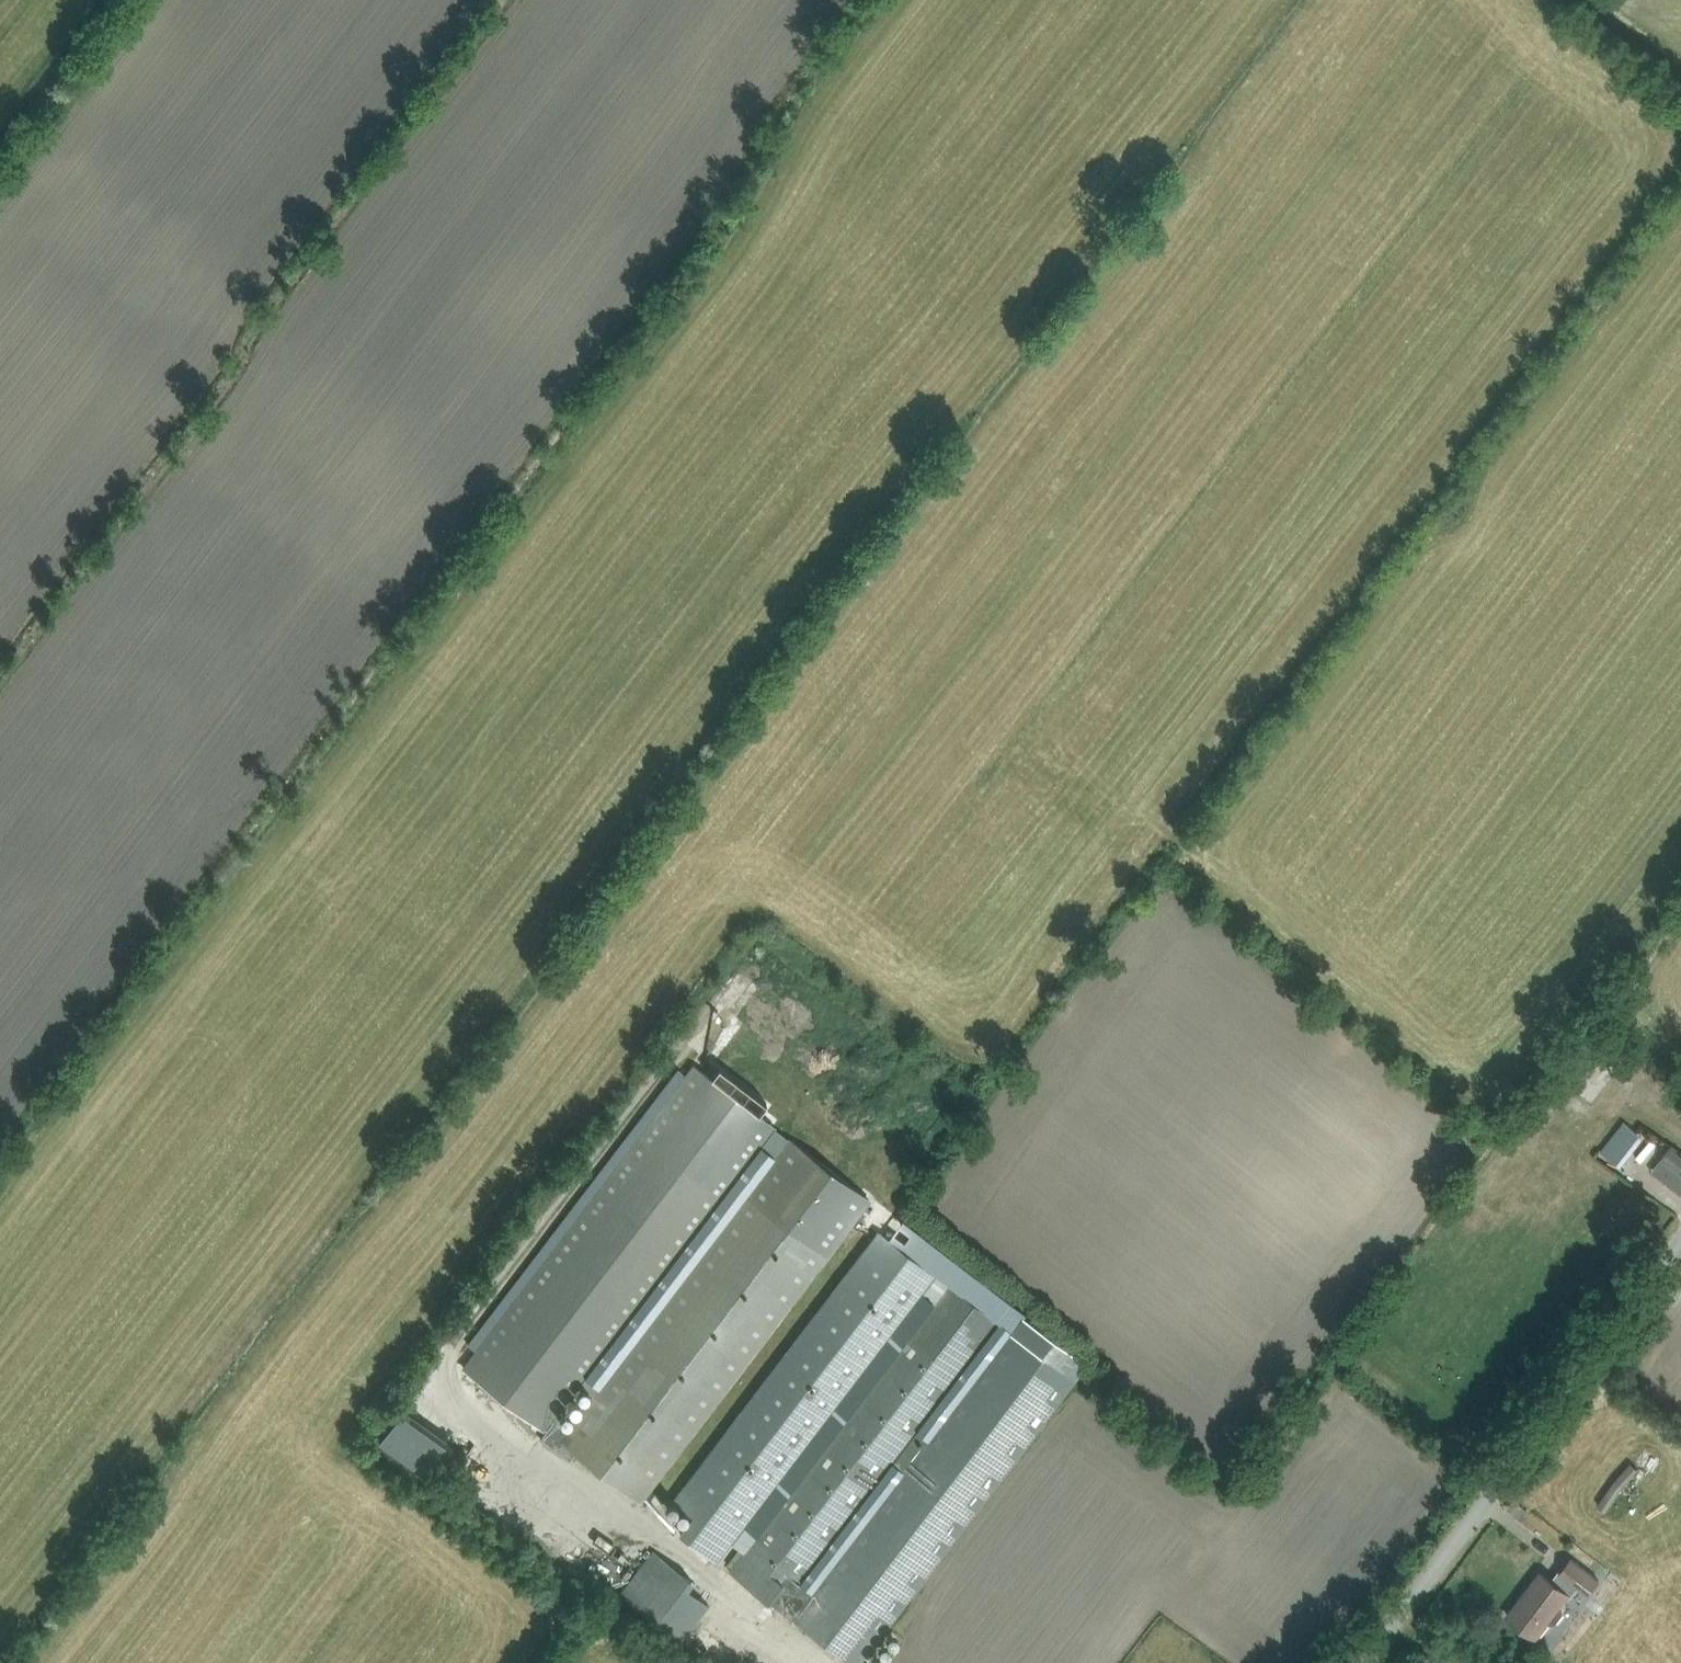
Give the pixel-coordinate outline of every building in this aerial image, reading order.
[(554,1421),(551,1418),(773,1126),(695,1066),(465,1369),(547,1431),(554,1421)] [(1602,1148),(1601,1150),(1614,1160),(1615,1158),(1637,1130),(1624,1120),(1602,1148)] [(568,1431),(554,1421),(547,1431),(541,1438),(571,1460),(576,1453),(640,1501),(870,1199),(791,1139),(568,1431)] [(1671,1143),(1662,1155),(1666,1158),(1659,1168),(1665,1174),(1662,1178),(1680,1192),(1680,1150),(1671,1143)] [(934,1273),(880,1232),(674,1500),(694,1515),(680,1533),(715,1560),(934,1273)] [(799,1582),(998,1322),(949,1285),(730,1571),(850,1662),(859,1662),(1075,1381),(1012,1333),(813,1593),(799,1582)] [(388,1441),(438,1478),(465,1443),(415,1405),(388,1441)] [(1598,1504),(1606,1511),(1639,1468),(1630,1462),(1598,1504)] [(653,1551),(621,1594),(682,1641),(709,1604),(680,1582),(685,1575),(653,1551)] [(1541,1573),(1508,1615),(1537,1637),(1549,1622),(1550,1623),(1556,1622),(1564,1611),(1563,1606),(1562,1605),(1569,1596),(1567,1594),(1575,1584),(1589,1595),(1600,1581),(1573,1559),(1562,1573),(1564,1575),(1556,1584),(1541,1573)]
